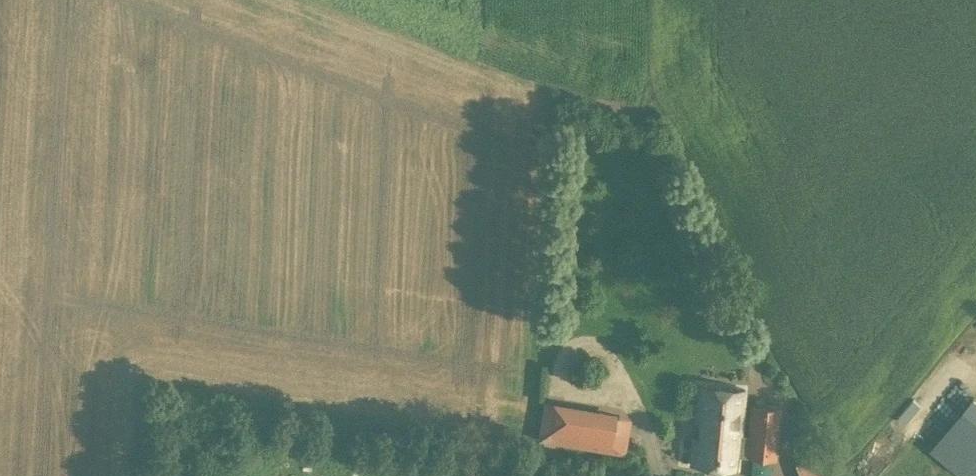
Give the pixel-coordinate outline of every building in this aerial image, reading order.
[(691,464),(736,469),(738,453),(747,454),(746,456),(775,459),(779,408),(751,405),(748,436),(740,435),(744,389),(698,385),(695,421),(701,422),(699,438),(693,437),(691,464)] [(545,405),(540,438),(622,452),(626,430),(612,428),(614,416),(545,405)] [(961,475),(963,475),(975,475),(975,457),(961,475)] [(813,458),(796,464),(801,475),(820,475),(813,458)]
